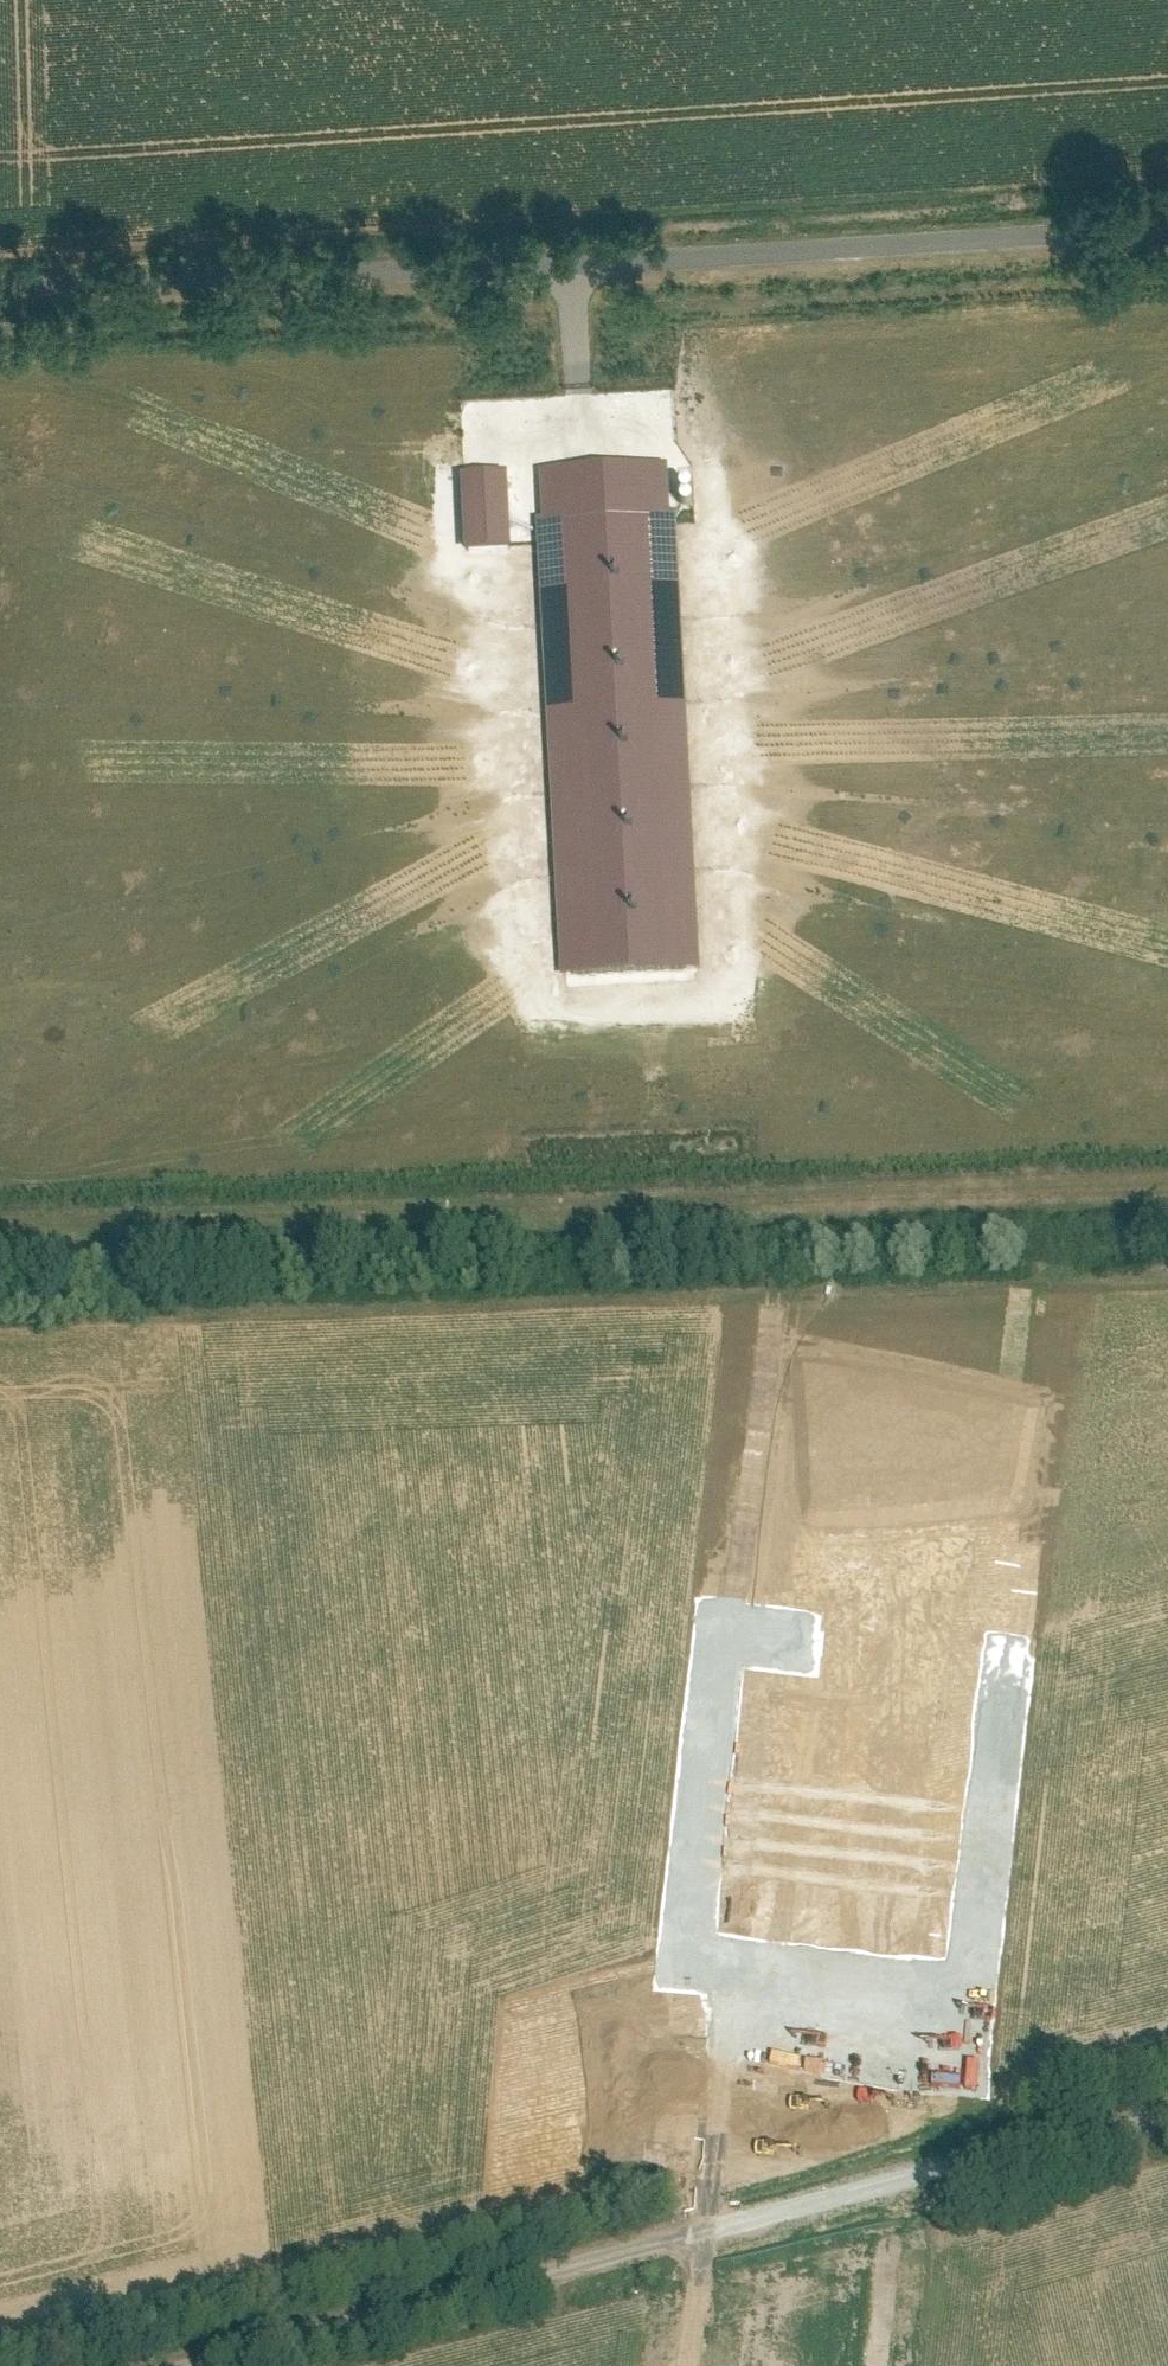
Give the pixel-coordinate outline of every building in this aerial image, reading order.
[(686,577),(680,462),(550,469),(553,530),(588,528),(589,554),(609,553),(611,585),(655,582),(656,593),(674,592),(673,578),(686,577)] [(477,473),(481,550),(526,548),(523,471),(477,473)] [(576,986),(713,972),(707,908),(695,909),(693,890),(682,891),(684,917),(643,921),(645,933),(614,937),(613,932),(605,932),(606,945),(637,942),(640,970),(575,977),(576,986)]
